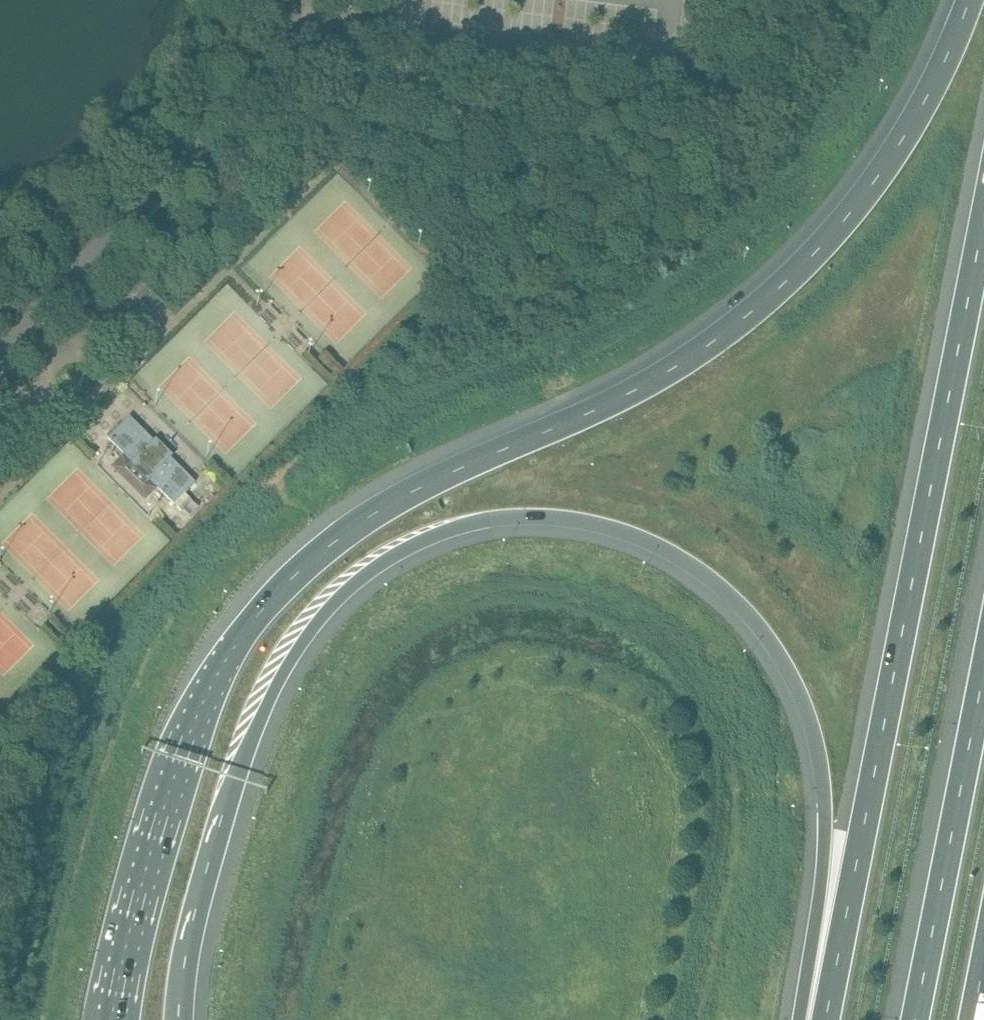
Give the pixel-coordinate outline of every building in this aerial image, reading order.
[(80,304),(86,298),(81,294),(76,300),(80,304)] [(129,416),(108,438),(124,454),(125,455),(127,453),(134,461),(130,464),(147,481),(150,479),(157,486),(157,487),(158,488),(174,504),(174,503),(181,511),(189,503),(191,501),(184,493),(195,482),(178,465),(176,466),(169,459),(173,456),(156,439),(152,442),(145,435),(146,433),(129,416)]
